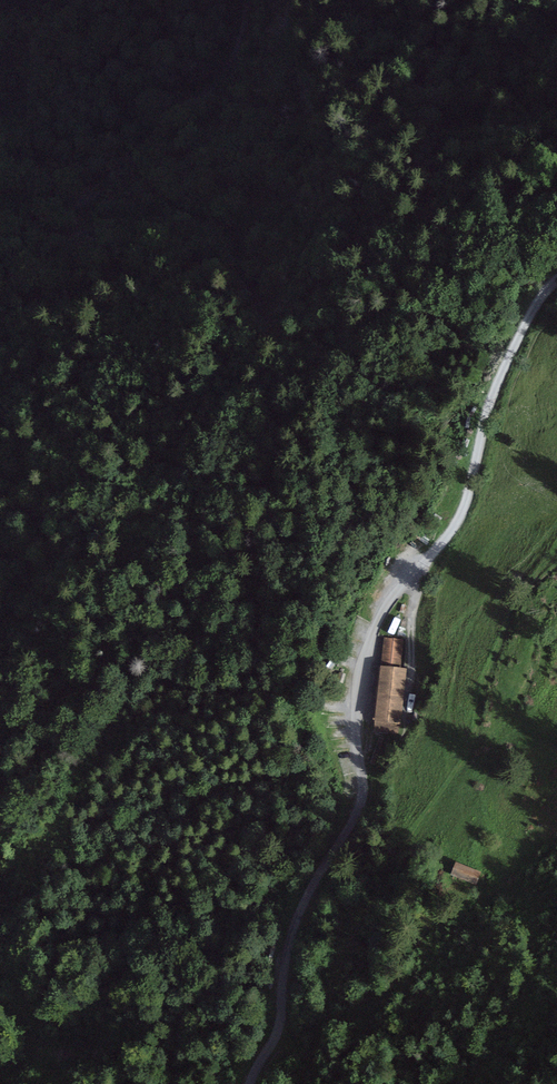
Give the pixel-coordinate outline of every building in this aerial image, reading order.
[(403,640),(383,638),(380,666),(378,666),(372,721),(375,721),(374,731),(398,734),(398,724),(400,725),(405,669),(400,668),(403,640)] [(481,872),(455,862),(449,875),(476,885),(481,872)]
